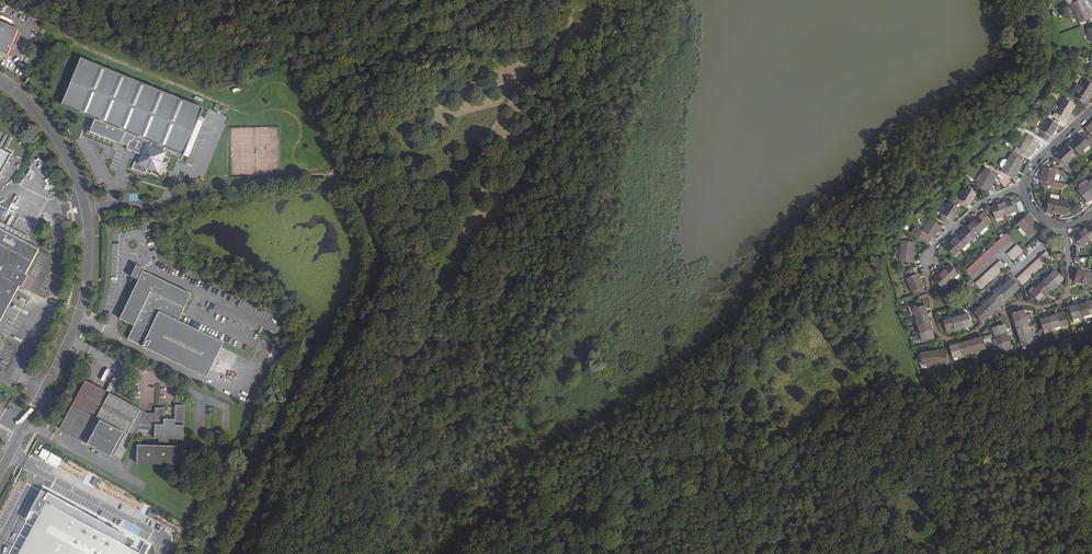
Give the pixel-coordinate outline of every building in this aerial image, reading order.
[(1073,3),(1080,23),(1091,18),(1091,14),(1089,7),(1087,8),(1085,0),(1081,0),(1073,3)] [(1068,30),(1075,27),(1071,16),(1064,19),(1068,30)] [(11,57),(11,56),(19,38),(20,36),(19,36),(20,32),(18,31),(19,29),(0,21),(0,51),(11,57)] [(21,38),(19,38),(11,56),(13,57),(21,38)] [(206,110),(82,59),(63,105),(93,117),(86,132),(119,145),(120,143),(127,145),(126,149),(140,155),(137,162),(134,161),(131,169),(145,175),(148,169),(158,174),(167,153),(163,151),(165,147),(183,155),(186,148),(189,150),(206,110)] [(1091,93),(1091,83),(1085,79),(1081,86),(1078,84),(1074,91),(1077,93),(1075,97),(1088,105),(1091,97),(1091,95),(1091,94),(1091,93)] [(1067,96),(1065,99),(1075,104),(1076,102),(1067,96)] [(1075,104),(1065,99),(1065,98),(1054,116),(1067,124),(1072,115),(1070,114),(1075,105),(1075,104)] [(1059,124),(1048,118),(1041,130),(1043,131),(1040,136),(1047,141),(1051,135),(1052,136),(1059,124)] [(1024,141),(1029,134),(1025,132),(1021,139),(1024,141)] [(1071,144),(1080,154),(1091,144),(1091,146),(1091,140),(1085,133),(1082,136),(1081,135),(1071,144)] [(1041,140),(1029,134),(1024,141),(1020,149),(1018,148),(1016,151),(1028,159),(1030,155),(1032,156),(1041,140)] [(1058,156),(1055,159),(1065,170),(1068,167),(1067,165),(1077,156),(1067,146),(1057,156),(1058,156)] [(1022,160),(1011,153),(1008,160),(1004,167),(1001,171),(1014,179),(1019,169),(1017,168),(1022,160)] [(992,183),(997,174),(986,168),(976,186),(989,193),(994,184),(992,183)] [(1046,186),(1061,188),(1061,184),(1059,184),(1062,170),(1048,168),(1046,182),(1047,182),(1046,186)] [(1080,192),(1088,203),(1091,200),(1091,181),(1080,192)] [(977,193),(966,186),(958,198),(956,197),(954,200),(967,208),(969,205),(970,205),(977,193)] [(995,216),(1016,209),(1012,199),(1006,201),(1005,200),(997,203),(998,204),(992,207),(995,216)] [(1059,202),(1051,201),(1050,200),(1048,210),(1054,211),(1054,213),(1062,215),(1062,213),(1069,214),(1071,204),(1061,203),(1059,202)] [(961,209),(950,202),(943,214),(944,215),(941,220),(949,225),(952,220),(953,221),(961,209)] [(990,222),(984,212),(980,216),(979,216),(974,220),(973,219),(970,222),(971,223),(965,229),(965,227),(959,233),(960,234),(954,239),(953,238),(950,241),(951,242),(945,247),(953,256),(987,224),(988,225),(990,222)] [(1038,225),(1029,214),(1019,223),(1022,227),(1028,234),(1026,235),(1029,238),(1040,229),(1037,226),(1038,225)] [(913,232),(930,243),(933,237),(934,238),(942,226),(930,219),(923,231),(916,227),(913,232)] [(1087,229),(1086,227),(1079,231),(1080,233),(1074,237),(1080,245),(1091,237),(1091,225),(1087,229)] [(1026,235),(1028,234),(1022,227),(1019,230),(1025,236),(1026,235)] [(20,286),(23,287),(29,276),(26,274),(40,250),(0,228),(0,324),(20,286)] [(930,244),(930,243),(913,232),(913,233),(930,244)] [(971,277),(1013,239),(1007,233),(966,271),(971,277)] [(903,241),(900,262),(915,263),(916,253),(914,253),(915,243),(903,241)] [(1013,260),(1024,250),(1019,245),(1008,254),(1013,260)] [(1054,258),(1048,252),(1019,278),(1024,284),(1054,258)] [(1006,267),(1001,261),(977,283),(982,288),(1006,267)] [(1085,266),(1083,265),(1077,281),(1091,287),(1091,272),(1089,270),(1084,269),(1085,266)] [(947,270),(945,269),(939,275),(941,276),(935,281),(943,288),(959,273),(952,266),(950,268),(947,270)] [(143,270),(136,267),(131,278),(138,281),(120,319),(134,326),(128,339),(144,346),(143,347),(208,378),(224,344),(178,322),(191,295),(142,272),(143,270)] [(914,292),(916,296),(926,293),(923,286),(924,286),(917,274),(916,274),(913,269),(905,273),(908,278),(906,280),(913,292),(914,292)] [(1032,293),(1037,298),(1041,302),(1066,280),(1057,270),(1053,274),(1050,272),(1046,276),(1049,278),(1041,285),(1039,282),(1037,284),(1034,286),(1037,289),(1032,293)] [(983,305),(981,302),(977,306),(979,308),(974,312),(983,322),(1021,288),(1012,278),(1008,282),(1005,280),(1001,284),(1003,286),(999,290),(995,294),(993,291),(989,295),(991,297),(987,301),(983,305)] [(1071,310),(1074,321),(1079,320),(1080,322),(1086,321),(1085,318),(1090,316),(1091,316),(1091,303),(1071,310)] [(917,320),(918,324),(919,330),(916,330),(918,336),(921,335),(922,340),(934,337),(926,305),(917,307),(916,304),(910,305),(913,314),(912,314),(914,320),(917,320)] [(1028,319),(1031,318),(1029,313),(1026,314),(1025,309),(1012,313),(1022,345),(1034,341),(1033,336),(1036,335),(1034,330),(1031,331),(1030,325),(1028,319)] [(945,318),(945,315),(942,316),(945,330),(971,324),(968,312),(962,314),(961,311),(956,312),(957,315),(951,317),(945,318)] [(1067,327),(1067,329),(1070,328),(1066,314),(1043,321),(1046,333),(1051,332),(1052,334),(1058,332),(1057,330),(1062,328),(1067,327)] [(985,338),(986,338),(992,336),(993,338),(993,339),(996,338),(997,344),(999,349),(996,350),(997,352),(1012,348),(1005,323),(992,327),(994,332),(991,333),(984,335),(985,338)] [(986,348),(982,336),(951,346),(954,358),(959,356),(960,359),(965,357),(965,355),(975,352),(976,354),(981,353),(980,350),(986,348)] [(930,366),(934,366),(933,362),(944,361),(945,364),(948,364),(946,348),(920,351),(920,352),(917,352),(917,360),(921,360),(921,364),(926,363),(927,366),(930,366)] [(88,382),(65,424),(116,452),(125,434),(135,439),(139,431),(156,432),(156,442),(160,442),(160,449),(140,448),(140,463),(184,466),(185,451),(170,450),(170,443),(185,443),(186,408),(176,408),(175,422),(165,422),(165,412),(157,411),(157,416),(147,416),(88,382)] [(116,452),(65,424),(62,429),(112,458),(116,452)] [(116,452),(125,458),(135,439),(125,434),(116,452)] [(122,463),(125,458),(116,452),(112,458),(122,463)] [(72,466),(69,473),(93,484),(96,477),(72,466)] [(115,496),(118,490),(113,487),(110,493),(115,496)] [(23,553),(147,553),(49,501),(42,513),(44,514),(23,553)]
